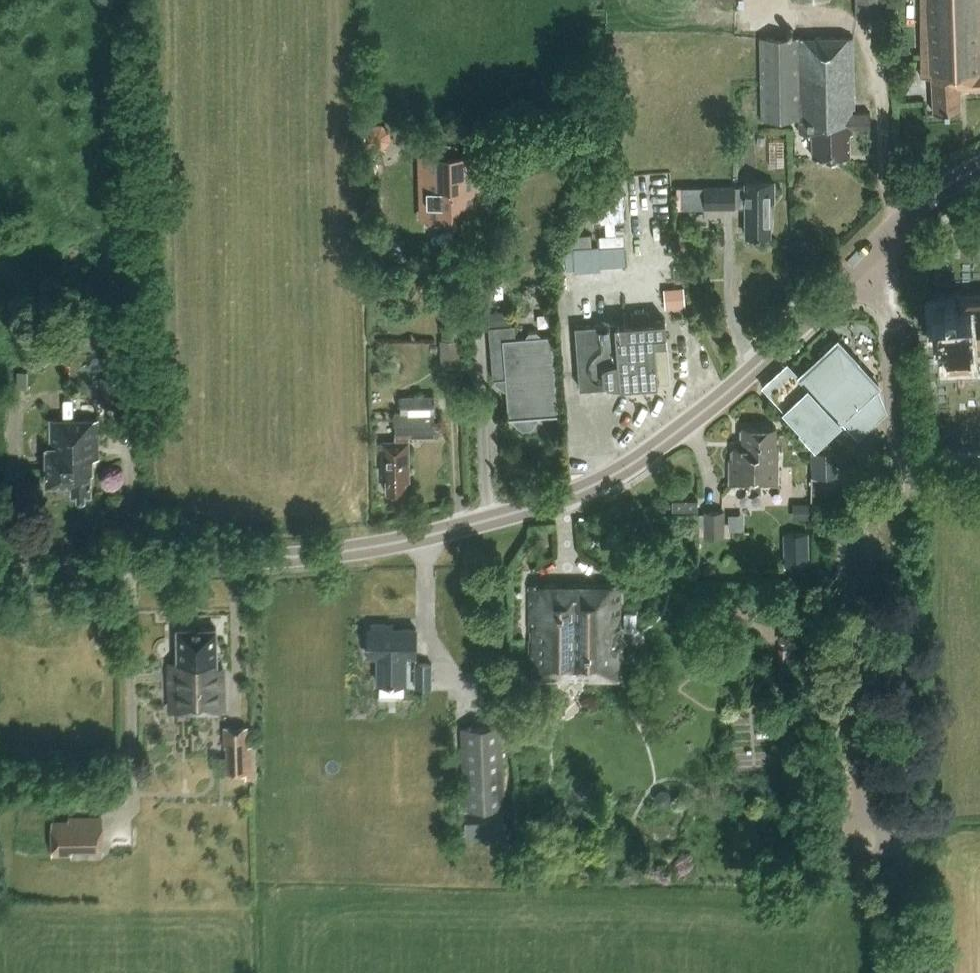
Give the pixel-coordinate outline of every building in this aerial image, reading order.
[(921,75),(932,75),(932,94),(933,111),(960,111),(960,89),(979,88),(979,0),(920,0),(921,75)] [(852,126),(871,126),(871,112),(853,112),(853,37),(850,37),(849,36),(797,36),(797,35),(761,36),(762,118),(800,118),(798,132),(812,132),(812,154),(849,154),(849,131),(852,131),(852,126)] [(481,214),(480,153),(458,154),(458,140),(432,141),(432,154),(421,155),(422,216),(481,214)] [(745,206),(745,234),(770,234),(770,201),(774,201),(774,182),(745,182),(745,185),(703,185),(703,206),(745,206)] [(604,245),(605,262),(630,261),(629,244),(604,245)] [(959,300),(960,310),(944,311),(944,322),(945,334),(961,334),(961,340),(979,339),(979,300),(959,300)] [(508,309),(488,311),(489,325),(509,324),(508,309)] [(654,346),(667,345),(664,318),(575,325),(580,388),(658,381),(654,346)] [(505,376),(494,377),(495,381),(504,388),(506,388),(508,415),(507,415),(507,416),(513,416),(513,419),(517,425),(523,428),(529,427),(535,423),(538,417),(538,414),(559,412),(559,411),(558,411),(552,335),(553,334),(553,333),(551,333),(551,334),(539,335),(539,333),(536,330),(527,331),(525,334),(525,336),(514,337),(502,338),(505,376)] [(439,339),(440,365),(458,364),(456,338),(439,339)] [(830,447),(821,437),(840,419),(856,436),(885,410),(876,386),(878,384),(857,361),(847,350),(837,340),(799,376),(787,364),(762,386),(800,427),(799,428),(814,444),(812,451),(807,451),(809,477),(836,474),(834,449),(830,450),(830,447)] [(99,375),(100,404),(124,403),(123,375),(99,375)] [(435,435),(435,425),(433,424),(433,411),(434,411),(434,394),(400,395),(400,411),(396,411),(396,441),(382,441),(383,474),(387,474),(387,491),(405,490),(405,480),(409,480),(408,436),(435,435)] [(71,483),(72,483),(72,470),(69,470),(69,445),(73,445),(73,418),(49,418),(49,446),(45,446),(45,483),(71,483)] [(98,418),(73,418),(73,445),(69,445),(69,470),(72,470),(72,483),(71,483),(71,492),(91,492),(91,472),(93,472),(93,458),(98,458),(98,418)] [(778,484),(778,447),(775,447),(775,427),(742,427),(742,447),(733,447),(733,459),(729,459),(729,483),(778,484)] [(697,509),(697,499),(672,500),(672,509),(697,509)] [(799,502),(800,514),(814,513),(813,501),(799,502)] [(702,536),(723,536),(723,510),(702,510),(702,536)] [(749,526),(748,511),(734,512),(735,527),(749,526)] [(782,533),(783,566),(809,565),(807,532),(782,533)] [(618,679),(618,585),(530,585),(530,679),(618,679)] [(366,628),(366,655),(378,655),(378,683),(406,683),(406,655),(416,655),(416,627),(392,628),(384,627),(384,623),(370,623),(370,628),(366,628)] [(217,666),(216,627),(177,627),(177,661),(172,661),(172,667),(168,667),(168,707),(223,707),(223,666),(217,666)] [(811,644),(783,645),(785,683),(812,682),(811,644)] [(413,688),(430,688),(431,662),(414,661),(413,688)] [(225,745),(226,773),(245,772),(245,780),(253,779),(252,745),(248,745),(247,724),(223,725),(223,745),(225,745)] [(460,726),(464,809),(504,807),(501,725),(460,726)] [(53,826),(53,855),(70,855),(70,847),(101,847),(101,818),(69,818),(69,826),(53,826)]
